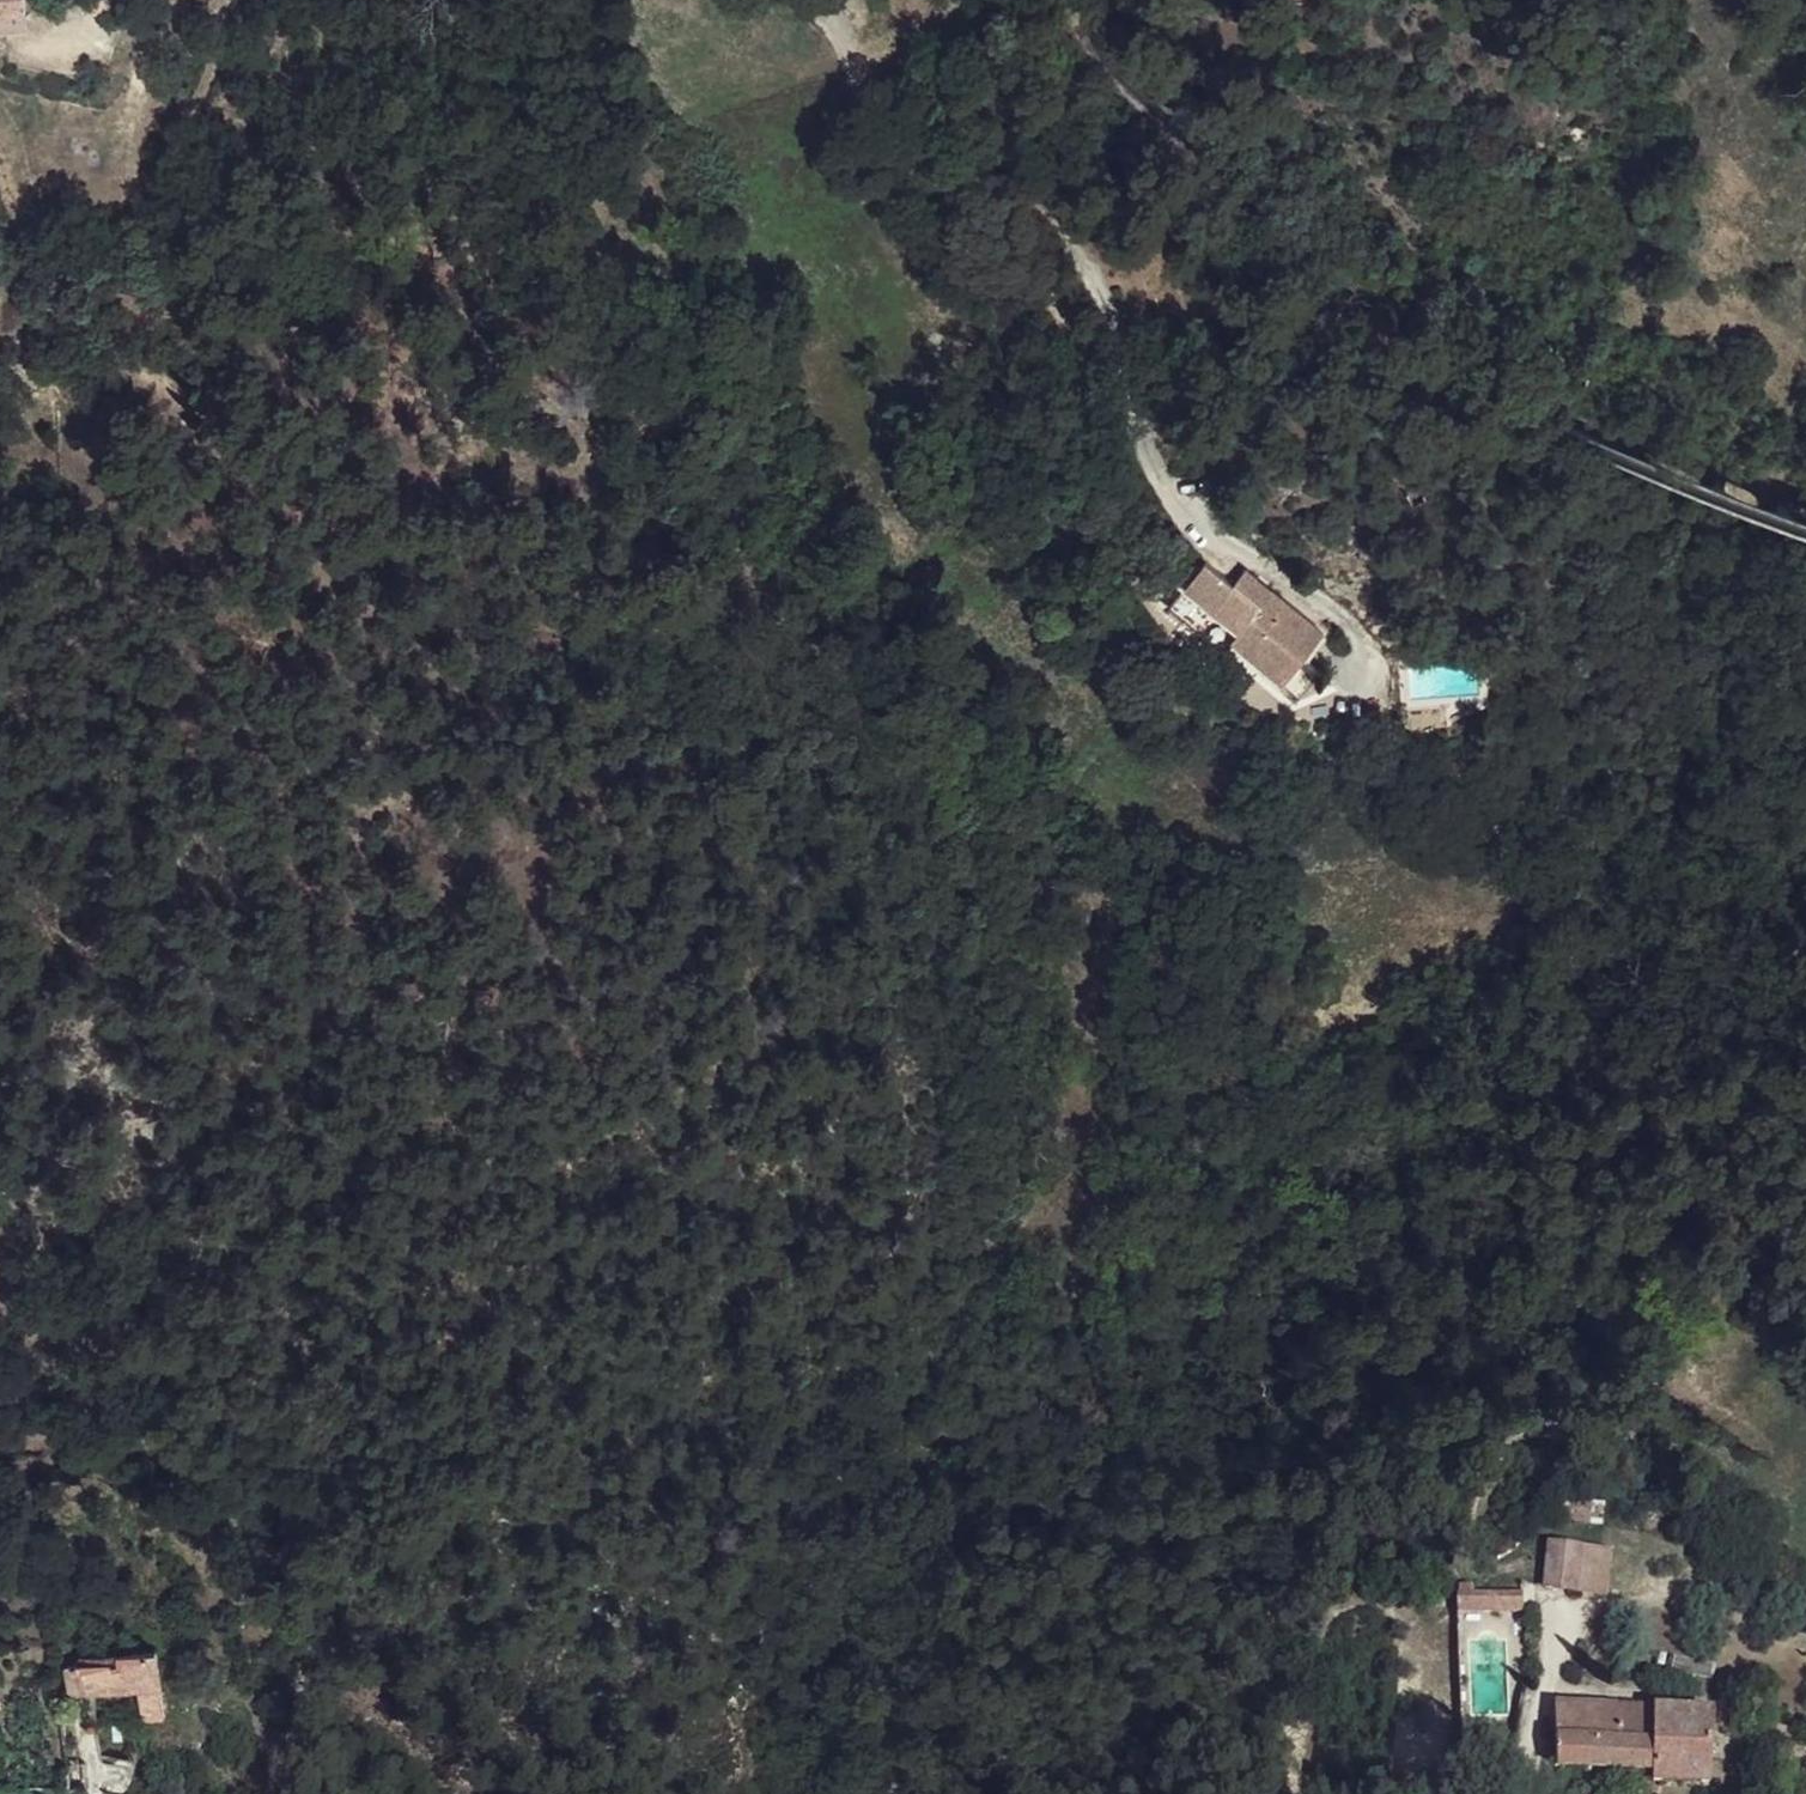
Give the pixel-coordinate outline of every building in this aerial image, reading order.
[(23,10),(22,0),(0,0),(0,12),(23,10)] [(1238,632),(1230,641),(1283,684),(1310,649),(1324,631),(1246,569),(1234,585),(1205,563),(1184,588),(1238,632)] [(1238,632),(1184,588),(1183,591),(1170,606),(1225,650),(1230,641),(1238,632)] [(1310,649),(1283,684),(1297,695),(1323,661),(1316,656),(1310,649)] [(1547,1545),(1542,1591),(1579,1595),(1584,1550),(1547,1545)] [(1458,1588),(1458,1596),(1472,1595),(1473,1587),(1458,1588)] [(1458,1596),(1457,1596),(1458,1616),(1523,1613),(1523,1593),(1472,1595),(1458,1596)] [(71,1693),(140,1690),(143,1718),(166,1715),(155,1651),(86,1657),(86,1664),(68,1667),(71,1693)] [(1555,1704),(1557,1773),(1653,1775),(1653,1785),(1710,1787),(1714,1710),(1616,1704),(1555,1704)] [(67,1766),(70,1791),(87,1791),(85,1765),(67,1766)]
